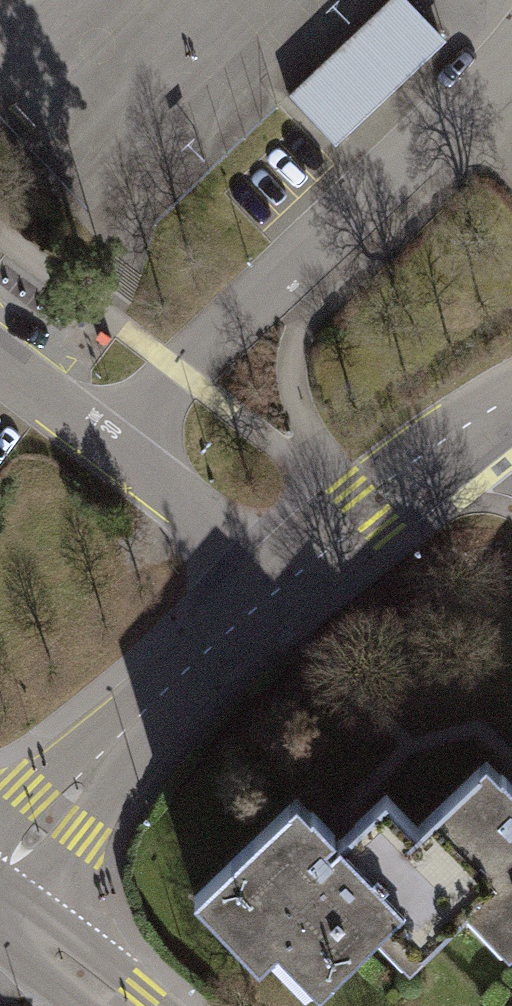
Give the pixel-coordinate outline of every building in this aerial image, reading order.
[(450,32),(418,0),(384,0),(292,89),(341,139),(450,32)] [(189,893),(257,962),(279,941),(323,986),(382,927),(412,957),(470,900),(509,939),(511,936),(511,772),(489,749),(424,813),(389,778),(350,817),(343,824),(302,782),(189,893)]
